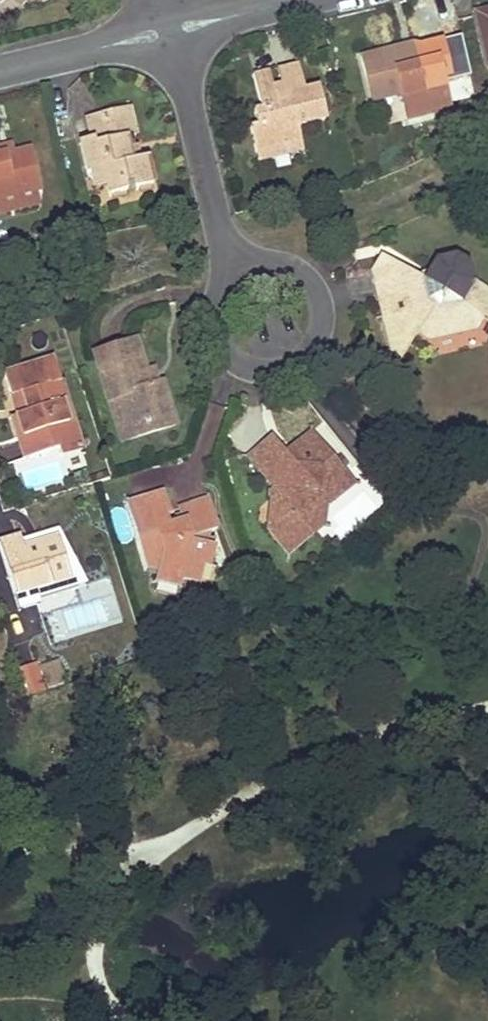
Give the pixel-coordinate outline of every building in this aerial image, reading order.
[(476,14),(487,63),(487,62),(487,12),(476,14)] [(401,47),(406,68),(410,67),(414,66),(409,45),(401,47)] [(447,109),(441,85),(436,61),(414,66),(410,67),(406,68),(401,47),(360,57),(371,101),(400,94),(405,119),(447,109)] [(278,84),(271,85),(276,105),(279,104),(283,104),(281,95),(302,90),(296,65),(276,69),(278,84)] [(326,119),(318,86),(302,90),(281,95),(283,104),(279,104),(276,105),(271,85),(268,72),(252,75),(260,108),(253,110),(256,125),(249,127),(255,150),(300,140),(297,126),(326,119)] [(151,186),(147,173),(144,159),(136,160),(130,162),(125,138),(130,137),(134,136),(128,108),(87,116),(92,140),(81,142),(87,173),(90,172),(103,170),(107,187),(108,196),(126,192),(127,198),(132,196),(131,191),(151,186)] [(136,160),(130,137),(125,138),(130,162),(136,160)] [(255,150),(257,159),(302,149),(300,140),(255,150)] [(0,147),(0,154),(7,153),(11,152),(10,145),(0,147)] [(30,148),(11,152),(7,153),(0,154),(0,197),(34,190),(39,189),(30,148)] [(103,170),(90,172),(94,189),(107,187),(103,170)] [(0,197),(0,211),(37,203),(34,190),(0,197)] [(398,264),(383,254),(372,271),(398,264)] [(487,313),(487,309),(484,291),(473,284),(468,265),(455,256),(433,261),(422,279),(398,264),(372,271),(378,297),(390,351),(401,357),(418,330),(423,321),(437,330),(438,336),(472,328),(481,316),(484,318),(487,313)] [(437,330),(423,321),(418,330),(429,338),(438,336),(437,330)] [(160,381),(157,381),(155,382),(147,385),(145,378),(143,371),(133,340),(92,353),(107,400),(115,397),(128,438),(173,423),(160,381)] [(42,451),(57,446),(54,438),(74,432),(52,359),(2,373),(9,397),(15,395),(19,407),(21,414),(15,416),(27,455),(42,451)] [(151,368),(143,371),(145,378),(147,385),(155,382),(151,368)] [(15,395),(9,397),(15,416),(21,414),(19,407),(15,395)] [(120,441),(128,438),(115,397),(107,400),(120,441)] [(10,418),(21,457),(27,455),(15,416),(10,418)] [(74,432),(54,438),(57,446),(59,455),(79,448),(74,432)] [(270,510),(280,522),(290,533),(312,515),(315,491),(326,482),(337,495),(351,482),(311,433),(284,455),(288,459),(265,478),(273,488),(270,510)] [(248,457),(265,478),(288,459),(284,455),(271,438),(248,457)] [(326,504),(337,495),(326,482),(315,491),(312,515),(290,533),(280,522),(270,510),(268,532),(287,555),(323,525),(326,504)] [(206,543),(207,537),(209,531),(216,530),(207,499),(180,507),(184,522),(167,526),(164,515),(168,514),(162,493),(129,503),(147,567),(160,570),(158,577),(180,582),(181,577),(201,582),(204,565),(209,565),(213,546),(206,543)] [(54,530),(19,542),(21,549),(35,545),(56,538),(54,530)] [(206,543),(213,546),(216,530),(209,531),(207,537),(206,543)] [(68,579),(56,538),(35,545),(21,549),(19,542),(18,537),(0,543),(0,551),(18,610),(38,604),(36,598),(33,590),(68,579)] [(157,583),(178,588),(180,582),(158,577),(157,583)] [(68,579),(33,590),(36,598),(71,588),(68,579)] [(37,664),(20,670),(28,695),(45,690),(37,664)]
